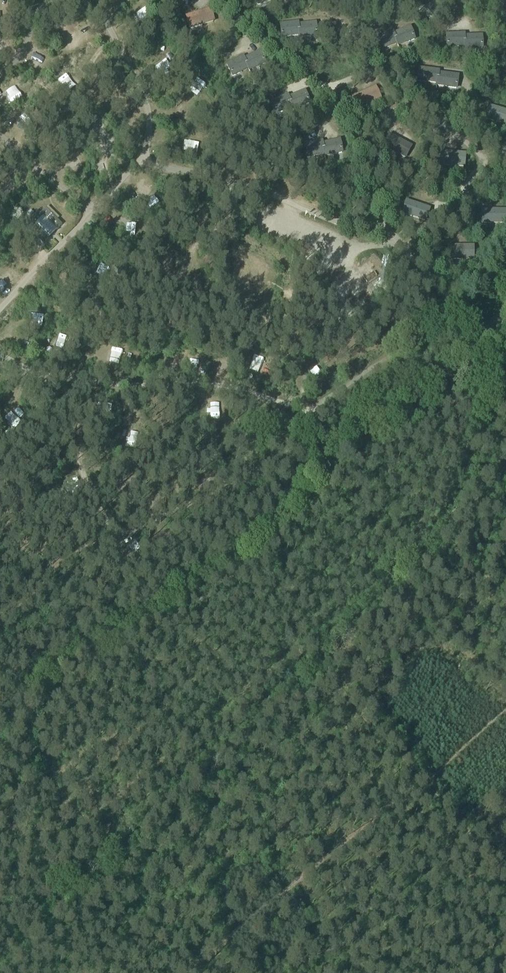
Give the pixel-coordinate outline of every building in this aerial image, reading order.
[(186,16),(190,29),(213,21),(209,9),(186,16)] [(299,36),(298,25),(297,23),(280,25),(281,38),(299,36)] [(298,25),(299,36),(299,38),(317,36),(315,23),(298,25)] [(393,34),(397,44),(397,46),(414,40),(409,28),(393,34)] [(397,44),(393,34),(392,32),(376,38),(380,50),(397,44)] [(464,47),(464,37),(464,34),(446,35),(447,48),(464,47)] [(464,37),(464,47),(464,50),(482,49),(481,36),(464,37)] [(243,59),(248,69),(249,71),(265,63),(259,52),(243,59)] [(248,69),(243,59),(242,57),(226,65),(232,76),(248,69)] [(417,81),(436,84),(438,73),(438,71),(418,68),(417,81)] [(438,73),(436,84),(436,86),(456,89),(458,76),(438,73)] [(352,98),(357,109),(380,99),(375,87),(352,98)] [(288,98),(292,107),(292,110),(309,103),(304,91),(288,98)] [(292,107),(288,98),(287,96),(271,102),(275,114),(292,107)] [(505,126),(505,112),(488,107),(484,119),(505,126)] [(383,147),(405,158),(411,147),(389,135),(383,147)] [(322,144),(324,154),(324,157),(342,153),(339,140),(322,144)] [(324,154),(322,144),(321,142),(304,145),(307,158),(324,154)] [(439,165),(463,167),(464,154),(440,152),(439,165)] [(151,173),(146,180),(158,190),(164,183),(151,173)] [(13,177),(15,184),(24,182),(22,175),(13,177)] [(401,213),(425,222),(429,209),(406,201),(401,213)] [(25,229),(41,244),(47,238),(48,240),(56,231),(55,230),(60,226),(43,210),(38,214),(37,213),(29,222),(30,223),(25,229)] [(481,223),(505,224),(505,211),(481,211),(481,223)] [(448,247),(448,259),(473,259),(473,247),(448,247)] [(277,256),(266,256),(265,264),(276,265),(277,256)] [(95,267),(101,274),(111,265),(104,258),(95,267)] [(13,261),(10,267),(22,274),(25,269),(13,261)] [(367,300),(381,288),(368,270),(355,280),(364,291),(361,293),(367,300)] [(265,297),(266,304),(273,302),(272,295),(265,297)] [(28,307),(31,313),(41,309),(38,302),(28,307)] [(165,485),(161,489),(167,495),(171,491),(165,485)]
